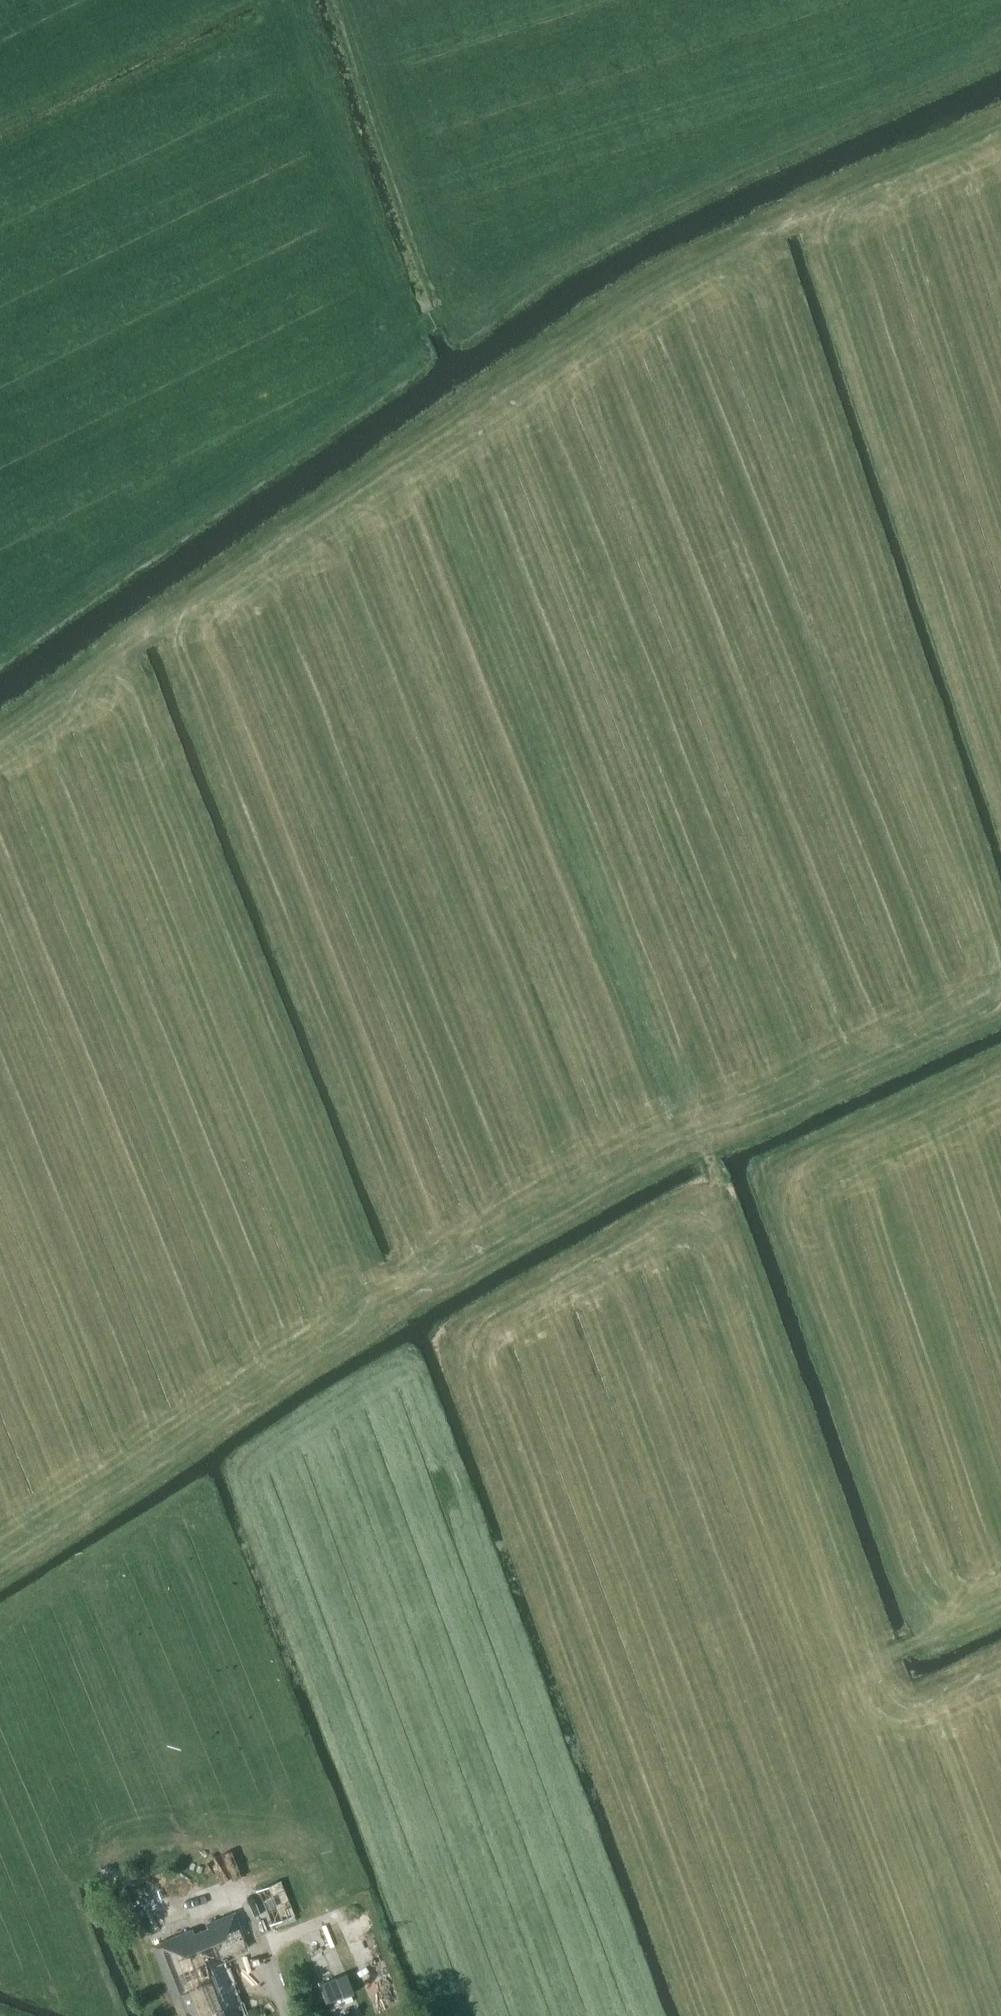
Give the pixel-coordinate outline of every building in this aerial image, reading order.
[(255,1890),(269,1924),(295,1914),(281,1879),(255,1890)] [(247,1948),(234,1914),(207,1925),(208,1928),(194,1934),(192,1930),(167,1940),(164,1932),(148,1938),(179,2015),(243,2015),(220,1959),(247,1948)] [(323,1973),(327,1995),(344,1992),(340,1970),(323,1973)]
